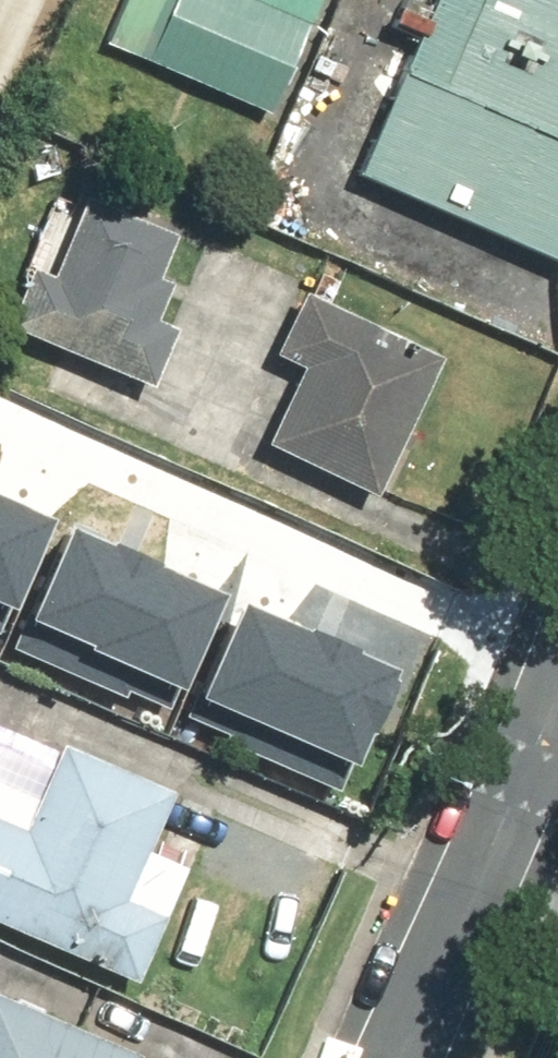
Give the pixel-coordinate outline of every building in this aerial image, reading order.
[(77,24),(247,94),(286,0),(86,0),(77,24)] [(308,154),(556,261),(557,256),(557,0),(375,0),(308,154)] [(183,225),(88,189),(58,269),(31,259),(6,324),(158,381),(180,322),(163,315),(178,275),(166,271),(183,225)] [(306,360),(269,439),(378,490),(444,350),(305,285),(276,346),(306,360)] [(3,596),(42,505),(0,487),(0,595),(3,596)] [(62,518),(24,605),(85,631),(82,640),(174,680),(215,584),(62,518)] [(239,591),(198,684),(347,749),(360,719),(368,722),(395,660),(239,591)] [(145,979),(174,910),(133,893),(180,786),(68,737),(29,827),(0,814),(0,916),(145,979)] [(0,987),(0,1057),(141,1057),(146,1045),(0,987)]
